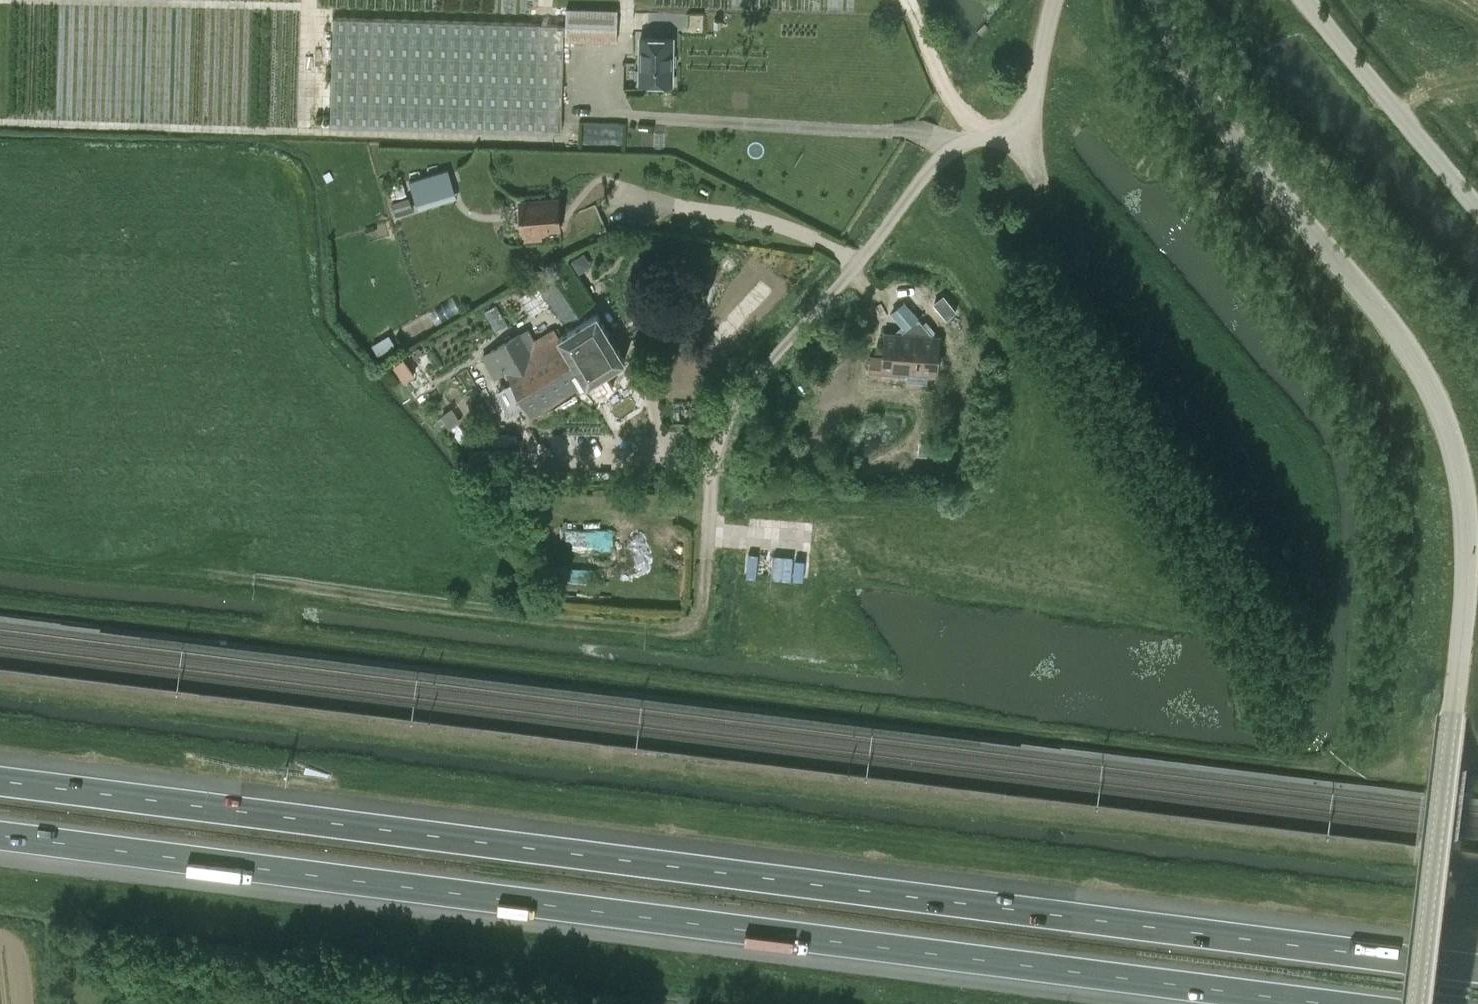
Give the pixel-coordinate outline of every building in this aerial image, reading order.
[(333,17),(330,126),(561,132),(564,40),(566,40),(617,41),(618,9),(618,8),(567,7),(566,23),(539,22),(530,22),(333,17)] [(641,36),(640,82),(672,83),(672,37),(641,36)] [(623,85),(636,85),(635,66),(622,67),(623,85)] [(622,140),(623,122),(583,120),(582,139),(622,140)] [(448,168),(410,180),(419,209),(433,205),(430,197),(455,190),(448,168)] [(409,195),(391,201),(394,210),(412,205),(409,195)] [(542,238),(541,230),(560,228),(557,197),(520,199),(523,231),(525,231),(526,239),(542,238)] [(594,300),(567,259),(565,257),(536,278),(562,320),(594,300)] [(912,291),(889,312),(902,327),(926,306),(912,291)] [(957,311),(944,294),(933,303),(947,320),(957,311)] [(430,308),(436,320),(460,309),(454,297),(430,308)] [(625,359),(611,336),(597,313),(559,336),(530,352),(522,336),(496,352),(505,367),(504,367),(532,416),(583,385),(586,390),(590,391),(592,392),(596,391),(601,389),(606,385),(610,381),(612,378),(612,377),(608,370),(625,359)] [(870,356),(869,373),(907,376),(907,383),(928,385),(929,377),(937,378),(937,373),(940,336),(934,335),(918,317),(912,322),(905,328),(900,333),(884,331),(882,357),(870,356)] [(372,347),(377,357),(393,348),(387,338),(372,347)] [(461,421),(452,407),(440,415),(450,429),(452,428),(458,423),(461,421)]
